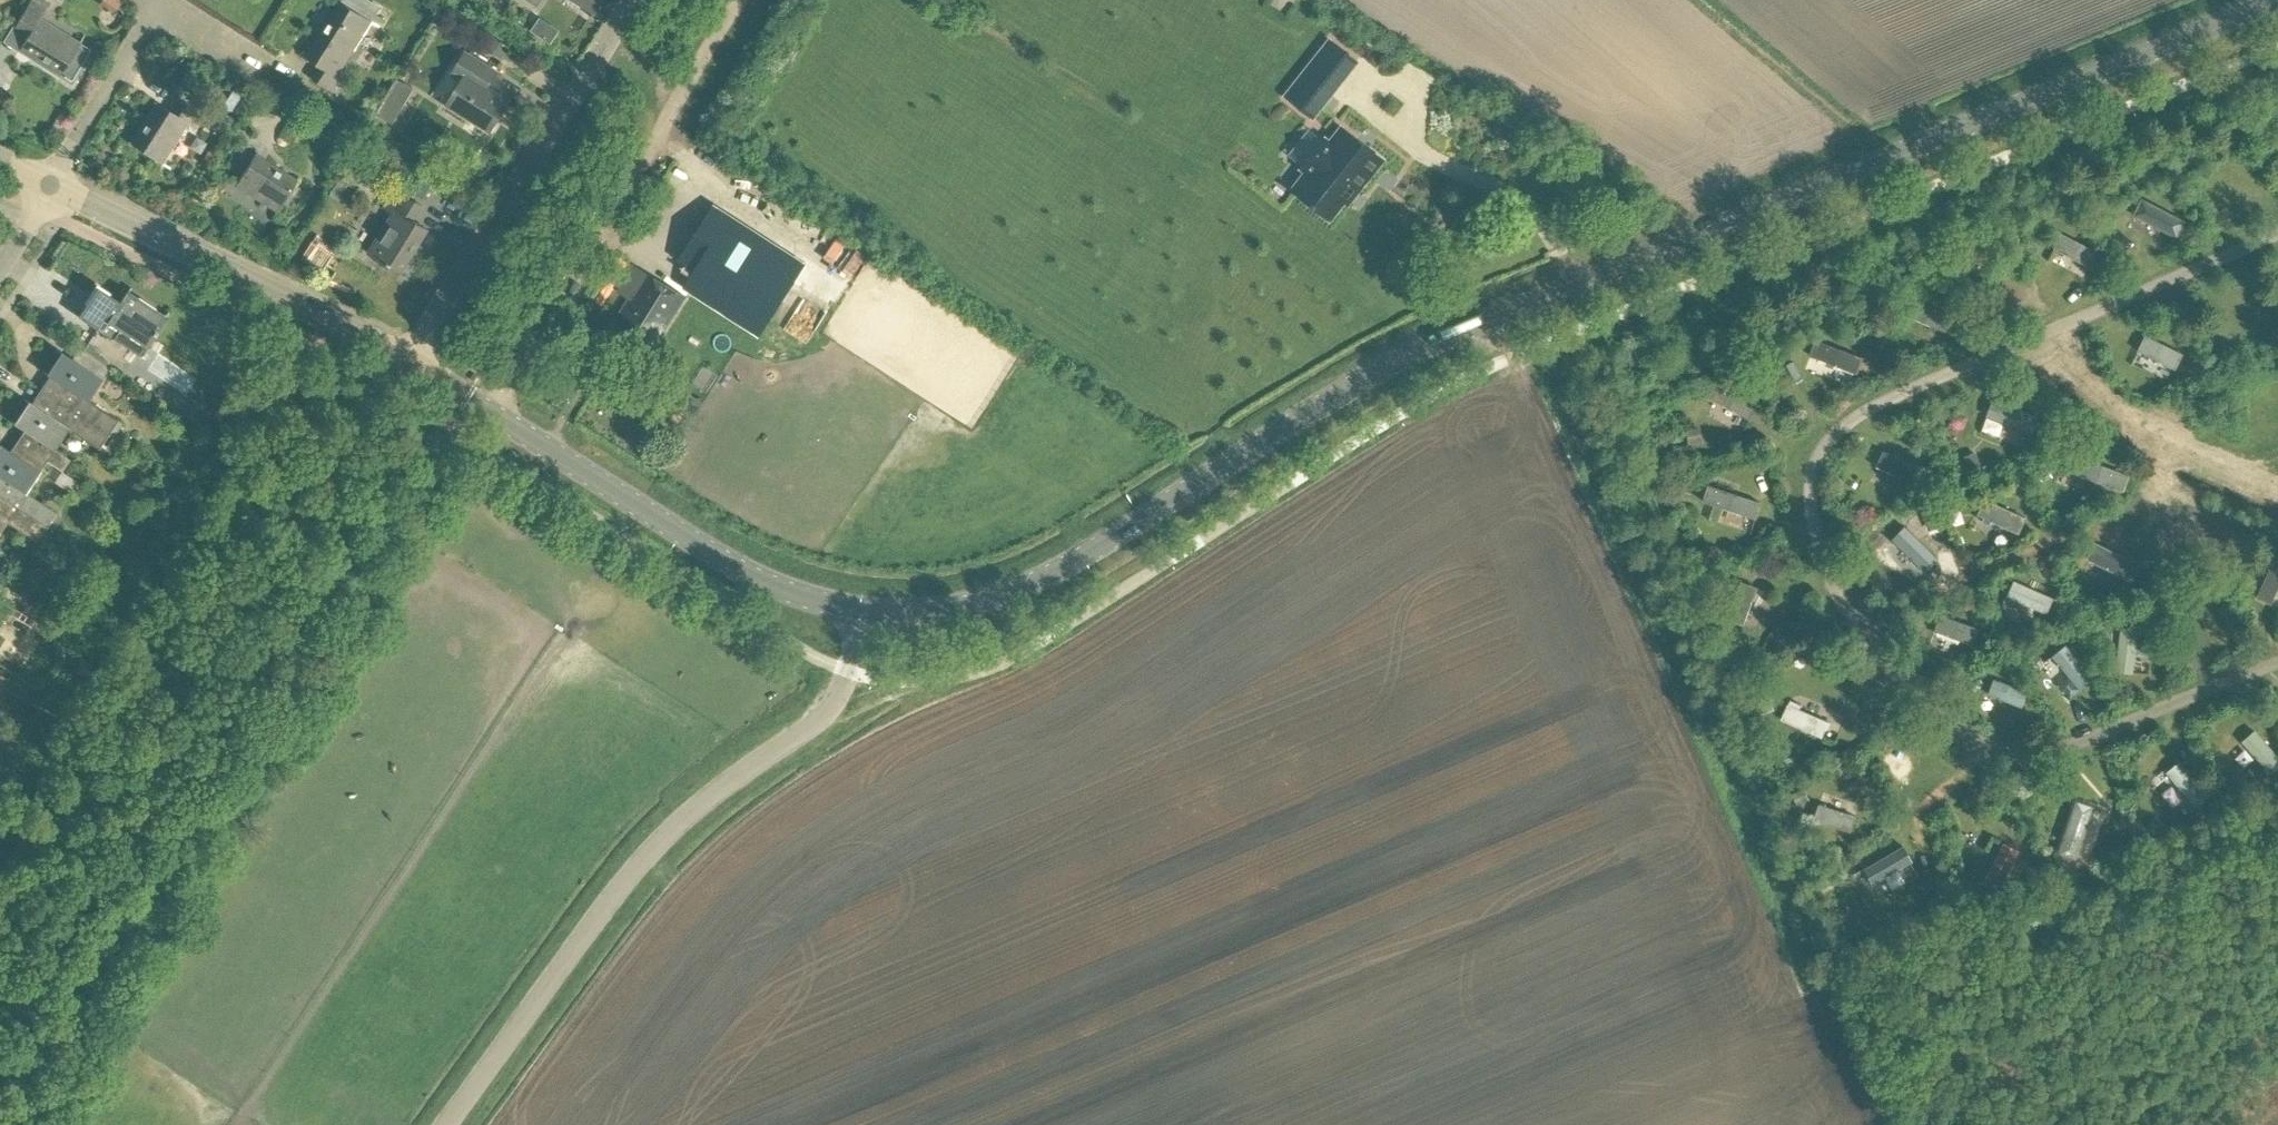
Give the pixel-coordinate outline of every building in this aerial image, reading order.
[(26,36),(17,51),(59,77),(60,75),(70,81),(69,82),(70,83),(88,54),(87,53),(86,54),(77,48),(80,44),(39,19),(48,4),(42,0),(31,0),(13,28),(26,36)] [(120,3),(113,0),(102,0),(99,7),(114,15),(120,3)] [(345,81),(337,76),(372,21),(339,0),(338,0),(302,57),(318,66),(311,78),(337,94),(345,81)] [(594,15),(603,0),(571,0),(594,15)] [(493,38),(486,50),(502,60),(509,48),(493,38)] [(489,133),(509,100),(488,87),(497,72),(466,52),(452,73),(463,80),(446,106),(489,133)] [(1303,74),(1286,96),(1312,117),(1330,95),(1303,74)] [(222,107),(229,112),(241,94),(234,89),(222,107)] [(203,116),(177,99),(169,112),(154,102),(128,143),(161,165),(187,125),(194,129),(203,116)] [(392,124),(400,110),(388,104),(380,117),(392,124)] [(340,126),(332,138),(346,146),(354,134),(340,126)] [(1330,143),(1324,139),(1301,168),(1307,172),(1293,189),(1311,204),(1310,206),(1313,208),(1314,207),(1330,219),(1344,201),(1347,204),(1382,159),(1342,127),(1330,143)] [(276,213),(297,179),(256,153),(235,187),(276,213)] [(338,179),(328,195),(338,201),(348,185),(338,179)] [(400,274),(428,230),(412,221),(422,205),(396,189),(384,209),(393,215),(368,254),(400,274)] [(2173,236),(2184,215),(2143,195),(2133,216),(2173,236)] [(718,219),(690,260),(703,269),(693,284),(755,326),(794,269),(718,219)] [(2060,228),(2048,253),(2087,270),(2098,245),(2060,228)] [(633,297),(623,312),(635,319),(621,341),(647,357),(683,297),(635,267),(621,290),(633,297)] [(1946,296),(1952,283),(1940,278),(1935,291),(1946,296)] [(119,304),(97,289),(78,317),(113,340),(114,338),(139,355),(144,346),(146,347),(165,318),(127,293),(119,304)] [(1911,295),(1906,312),(1942,323),(1947,306),(1911,295)] [(2173,364),(2182,347),(2143,329),(2135,346),(2173,364)] [(1815,334),(1809,351),(1857,368),(1863,351),(1815,334)] [(61,350),(46,373),(49,375),(49,376),(66,388),(56,402),(107,436),(119,443),(115,433),(119,426),(115,424),(116,421),(86,401),(108,367),(106,366),(84,351),(79,348),(72,357),(61,350)] [(1717,379),(1709,391),(1743,412),(1751,400),(1717,379)] [(193,385),(182,402),(197,411),(208,394),(193,385)] [(688,402),(682,412),(691,417),(701,401),(692,396),(688,402)] [(2004,418),(2032,426),(2037,411),(1990,397),(1981,425),(2000,431),(2004,418)] [(30,405),(15,427),(23,432),(16,442),(45,461),(44,463),(61,474),(62,472),(68,463),(52,452),(67,429),(97,450),(111,459),(120,445),(119,443),(107,436),(56,402),(47,416),(30,405)] [(0,449),(0,477),(4,480),(0,486),(0,498),(44,528),(54,513),(24,493),(44,463),(45,461),(16,442),(9,452),(2,447),(0,449)] [(1912,481),(1920,463),(1881,446),(1873,464),(1912,481)] [(2075,450),(2069,467),(2120,486),(2127,469),(2075,450)] [(1701,496),(1755,514),(1760,498),(1707,480),(1701,496)] [(1986,494),(1976,516),(2016,533),(2026,512),(1986,494)] [(5,522),(34,542),(44,528),(0,498),(0,529),(5,522)] [(1889,553),(1932,566),(1937,550),(1894,536),(1889,553)] [(14,609),(3,602),(0,606),(0,618),(6,622),(14,609)] [(34,708),(42,694),(34,689),(26,703),(34,708)] [(11,756),(21,738),(10,732),(0,750),(11,756)] [(2134,758),(2122,766),(2146,802),(2158,793),(2134,758)] [(1813,829),(1813,810),(1776,809),(1776,828),(1813,829)]
